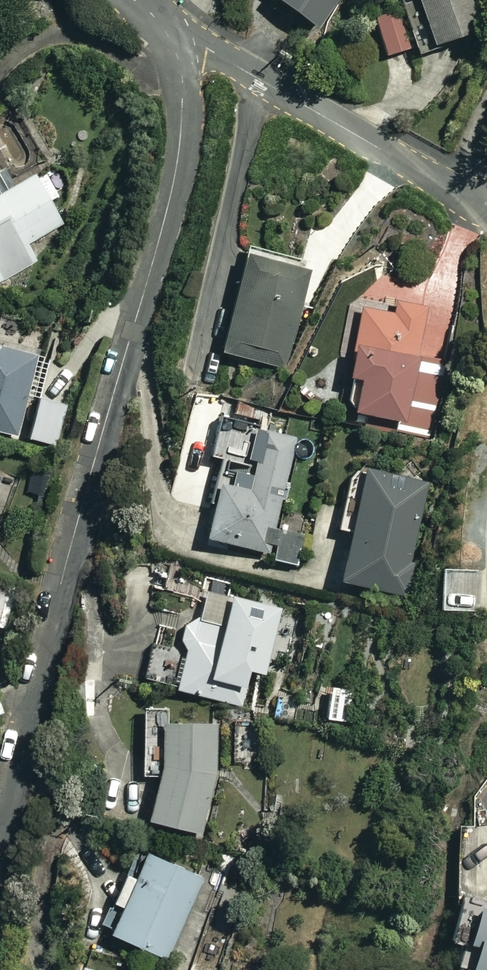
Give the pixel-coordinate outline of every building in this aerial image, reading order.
[(309,29),(332,0),(272,0),(309,29)] [(464,0),(412,0),(425,41),(473,27),(464,0)] [(407,48),(396,7),(371,14),(381,55),(407,48)] [(35,261),(25,243),(59,225),(47,203),(58,197),(42,166),(0,188),(0,280),(35,261)] [(307,263),(241,247),(216,351),(282,367),(307,263)] [(431,440),(446,375),(413,367),(428,304),(386,294),(388,286),(359,279),(337,371),(351,374),(343,407),(400,420),(397,432),(431,440)] [(0,344),(0,431),(17,435),(37,353),(0,344)] [(295,438),(258,428),(248,466),(232,461),(226,483),(212,479),(198,534),(266,551),(264,557),(291,564),(300,532),(272,524),(295,438)] [(426,484),(358,469),(333,578),(401,593),(426,484)] [(0,473),(0,507),(6,509),(17,479),(0,473)] [(438,568),(435,608),(484,612),(486,577),(486,572),(438,568)] [(279,609),(203,590),(196,620),(184,618),(175,656),(148,649),(141,679),(234,702),(243,668),(263,673),(279,609)] [(0,591),(0,624),(10,594),(0,591)] [(217,724),(160,714),(141,818),(198,828),(217,724)] [(197,876),(136,848),(125,872),(118,869),(105,898),(113,901),(101,929),(162,956),(197,876)] [(481,901),(465,895),(450,935),(463,943),(456,959),(463,969),(486,969),(486,897),(481,901)]
